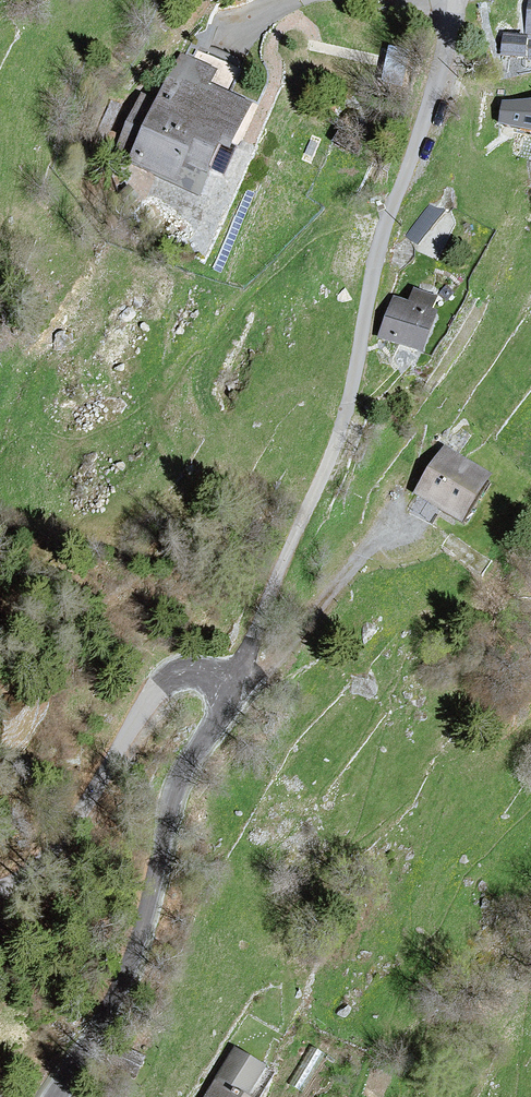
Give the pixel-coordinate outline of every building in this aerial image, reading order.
[(528,35),(505,33),(503,51),(530,53),(530,2),(528,35)] [(160,102),(142,94),(120,143),(135,150),(130,160),(199,191),(211,164),(222,170),(232,147),(229,145),(248,103),(204,83),(210,71),(180,58),(160,102)] [(504,103),(501,120),(530,128),(530,101),(504,103)] [(401,231),(432,252),(457,215),(426,194),(401,231)] [(429,312),(435,296),(415,289),(410,303),(395,298),(381,336),(422,350),(435,314),(429,312)] [(489,479),(445,451),(420,489),(464,517),(489,479)] [(235,1047),(207,1096),(256,1096),(272,1068),(235,1047)]
